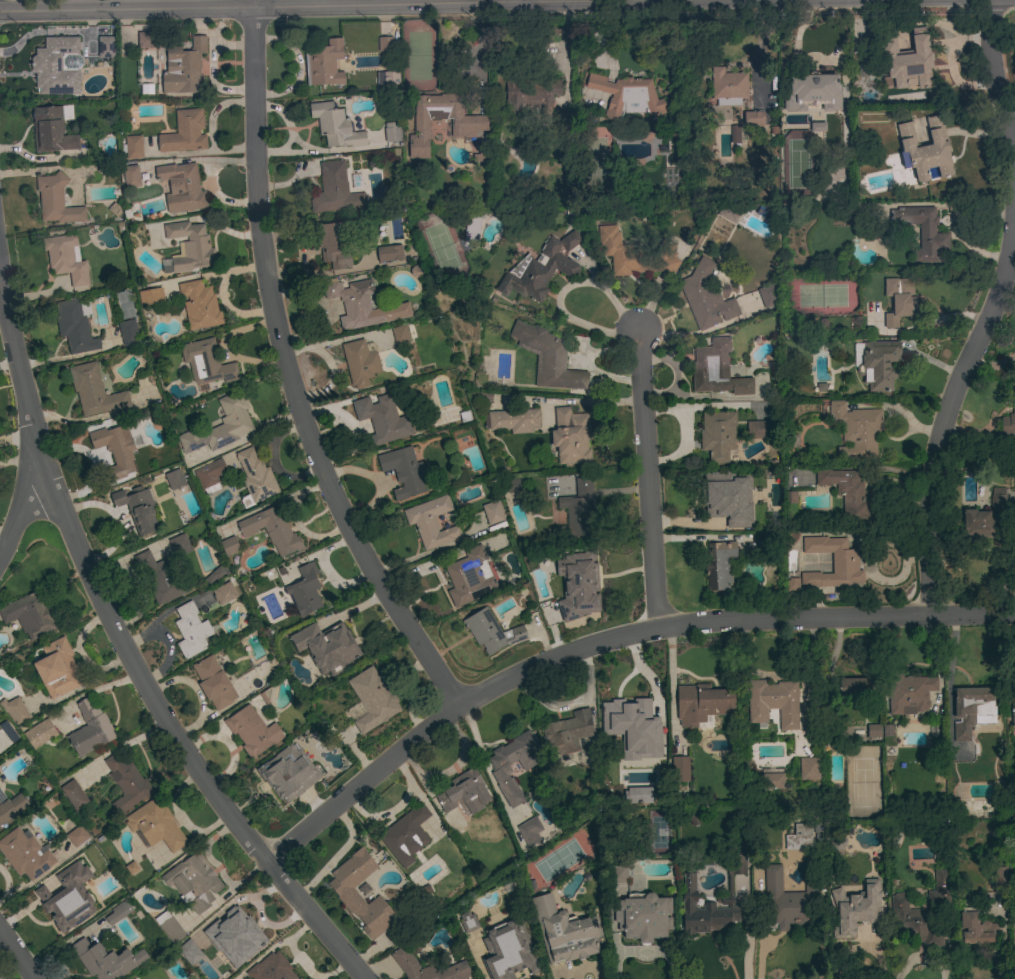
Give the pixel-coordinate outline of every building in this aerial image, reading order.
[(925,27),(926,33),(927,33),(930,51),(933,53),(933,59),(932,61),(933,73),(932,73),(933,87),(918,89),(917,86),(892,89),(891,78),(888,78),(887,67),(884,68),(883,59),(881,59),(878,35),(895,33),(897,52),(914,50),(912,29),(925,27)] [(162,31),(162,47),(138,48),(138,32),(162,31)] [(200,80),(204,80),(204,91),(199,91),(199,92),(178,92),(178,93),(162,93),(162,71),(166,71),(166,46),(181,46),(181,51),(190,51),(190,48),(192,48),(191,36),(206,36),(206,53),(200,53),(200,80)] [(39,94),(39,88),(35,88),(35,73),(33,73),(31,70),(31,58),(33,55),(34,55),(35,48),(44,48),(44,37),(78,37),(78,53),(82,58),(83,65),(79,69),(79,73),(80,74),(80,82),(79,83),(79,85),(80,86),(80,90),(79,91),(79,94),(39,94)] [(97,37),(113,37),(114,57),(98,57),(97,37)] [(393,51),(378,51),(378,37),(392,37),(393,51)] [(327,46),(327,39),(342,38),(343,46),(342,46),(343,59),(335,60),(336,72),(344,72),(344,83),(307,86),(304,48),(327,46)] [(747,72),(748,98),(744,98),(744,105),(717,106),(717,99),(712,100),(711,67),(724,67),(724,73),(747,72)] [(399,71),(399,84),(377,85),(376,72),(399,71)] [(657,100),(662,98),(663,101),(667,100),(671,111),(648,118),(644,102),(623,103),(621,110),(623,111),(620,120),(618,120),(618,121),(606,118),(606,117),(603,116),(606,108),(607,108),(610,97),(611,97),(611,94),(585,87),(589,72),(606,77),(605,81),(614,83),(615,80),(625,79),(626,77),(631,77),(633,79),(650,79),(657,100)] [(841,110),(833,110),(833,111),(822,111),(822,104),(819,104),(817,105),(814,106),(812,106),(810,105),(809,104),(808,104),(806,104),(806,111),(795,111),(786,111),(786,110),(784,110),(784,99),(786,99),(786,95),(789,95),(789,87),(790,87),(790,74),(838,74),(838,84),(840,84),(841,110)] [(540,80),(560,80),(561,95),(552,95),(552,105),(550,105),(551,117),(541,117),(541,105),(524,105),(524,110),(518,110),(518,117),(512,117),(512,110),(505,110),(505,100),(506,100),(506,85),(505,85),(505,80),(540,80)] [(428,95),(428,96),(440,96),(440,94),(463,93),(463,116),(487,115),(488,134),(476,134),(476,137),(464,137),(464,136),(451,137),(451,118),(446,118),(446,120),(429,120),(429,131),(431,132),(431,137),(428,138),(429,158),(411,159),(411,142),(408,143),(408,135),(415,135),(416,138),(417,138),(416,132),(414,132),(414,117),(415,117),(415,106),(416,106),(416,96),(428,95)] [(318,118),(310,118),(309,104),(332,101),(333,104),(335,104),(336,109),(343,109),(344,118),(349,117),(349,123),(351,122),(353,133),(365,131),(366,145),(345,148),(345,145),(326,147),(325,135),(319,135),(318,118)] [(35,152),(33,120),(31,118),(31,113),(33,111),(33,108),(61,106),(64,136),(78,135),(79,149),(35,152)] [(158,152),(157,135),(176,134),(175,110),(201,109),(202,116),(203,116),(204,129),(199,129),(200,135),(206,135),(207,149),(158,152)] [(752,124),(752,112),(763,112),(763,124),(752,124)] [(932,144),(926,118),(941,115),(947,141),(948,140),(950,151),(948,151),(950,156),(952,155),(953,163),(950,163),(953,175),(939,178),(937,166),(926,168),(929,179),(926,180),(926,181),(920,183),(919,182),(917,182),(914,167),(911,168),(911,167),(904,168),(900,153),(903,152),(900,140),(896,125),(911,121),(916,145),(914,146),(915,148),(932,144)] [(400,141),(385,142),(384,128),(385,128),(384,123),(398,122),(400,141)] [(810,132),(810,123),(826,123),(826,132),(810,132)] [(730,126),(739,125),(740,143),(731,144),(730,126)] [(142,158),(126,159),(125,136),(141,135),(142,158)] [(600,144),(586,144),(588,187),(602,187),(600,144)] [(473,161),(473,154),(478,154),(478,149),(490,149),(490,161),(473,161)] [(310,199),(312,199),(311,194),(322,192),(320,176),(321,176),(319,163),(344,160),(346,179),(347,179),(348,194),(365,192),(366,207),(312,213),(310,199)] [(838,197),(822,198),(821,172),(818,172),(818,161),(842,160),(843,178),(837,179),(838,197)] [(200,192),(205,191),(208,207),(168,214),(165,195),(171,194),(168,180),(156,182),(154,167),(175,164),(175,166),(195,163),(200,192)] [(141,186),(125,189),(122,167),(138,165),(141,186)] [(64,208),(85,207),(86,222),(80,222),(80,223),(73,224),(73,223),(71,223),(71,222),(57,223),(57,221),(41,222),(39,191),(37,191),(36,177),(54,176),(58,171),(69,180),(63,188),(64,208)] [(717,214),(725,200),(742,209),(734,224),(717,214)] [(755,213),(760,204),(775,213),(770,222),(755,213)] [(935,207),(935,216),(937,216),(937,226),(935,226),(935,234),(948,233),(948,250),(940,250),(940,262),(920,263),(919,262),(913,262),(913,249),(920,249),(919,224),(890,224),(890,210),(897,210),(897,208),(935,207)] [(467,213),(481,215),(477,242),(463,240),(467,213)] [(347,269),(343,270),(343,269),(332,270),(331,262),(322,263),(321,248),(319,248),(317,225),(342,222),(341,221),(352,220),(353,232),(352,232),(352,234),(352,237),(350,240),(348,242),(346,243),(346,245),(343,246),(344,259),(343,259),(343,263),(346,262),(347,269)] [(189,221),(189,225),(207,223),(210,248),(214,247),(216,265),(185,269),(185,271),(173,273),(171,259),(167,259),(167,256),(181,254),(179,242),(188,241),(187,236),(165,240),(163,225),(189,221)] [(677,254),(675,258),(680,261),(671,278),(659,272),(632,273),(632,275),(612,276),(611,256),(602,256),(602,246),(598,246),(598,226),(616,225),(617,232),(620,231),(620,242),(624,242),(624,245),(631,244),(631,249),(657,248),(662,238),(675,245),(672,251),(677,254)] [(506,271),(508,272),(528,252),(530,259),(539,263),(543,255),(540,253),(541,251),(540,250),(543,243),(545,244),(550,235),(556,238),(555,240),(558,241),(573,229),(582,241),(567,252),(561,245),(556,253),(567,259),(567,258),(570,260),(570,261),(580,267),(578,270),(578,271),(577,273),(576,273),(572,279),(554,269),(544,287),(548,290),(544,296),(544,297),(542,301),(541,301),(540,304),(531,303),(511,290),(506,297),(495,290),(506,271)] [(89,285),(71,288),(69,273),(53,275),(52,269),(50,270),(47,250),(43,251),(42,239),(76,234),(80,262),(86,261),(89,285)] [(378,262),(376,247),(400,244),(402,259),(378,262)] [(724,321),(721,314),(718,316),(720,321),(712,325),(712,326),(699,332),(678,281),(690,276),(700,256),(715,263),(706,280),(708,286),(707,286),(708,288),(715,285),(722,302),(733,297),(740,314),(724,321)] [(414,266),(419,266),(422,269),(423,274),(419,278),(414,278),(410,275),(410,269),(414,266)] [(218,311),(221,310),(224,324),(189,331),(183,302),(188,301),(187,297),(180,299),(177,283),(201,278),(203,287),(210,286),(212,294),(214,293),(218,311)] [(408,302),(411,316),(351,329),(350,328),(342,330),(339,317),(345,316),(342,301),(340,302),(339,297),(325,300),(322,285),(324,284),(323,281),(336,278),(337,282),(337,283),(341,282),(342,289),(348,288),(347,284),(371,279),(374,294),(367,295),(371,310),(391,306),(408,302)] [(884,296),(883,279),(889,279),(889,280),(912,279),(913,297),(915,296),(916,310),(912,310),(912,315),(909,315),(909,316),(897,317),(898,327),(884,328),(884,313),(890,313),(890,311),(892,311),(891,306),(893,306),(893,296),(884,296)] [(757,289),(776,282),(779,291),(776,293),(777,297),(776,298),(778,304),(764,309),(757,289)] [(161,287),(163,301),(140,306),(137,291),(161,287)] [(90,339),(98,338),(100,349),(69,355),(65,336),(59,338),(53,303),(78,298),(82,316),(85,316),(86,321),(87,321),(90,339)] [(140,342),(123,346),(118,323),(134,319),(140,342)] [(565,370),(588,372),(587,390),(541,387),(543,356),(516,346),(518,341),(508,337),(515,320),(533,327),(534,325),(547,330),(545,333),(566,342),(565,370)] [(405,324),(410,341),(395,345),(391,328),(405,324)] [(220,366),(235,362),(239,379),(224,383),(223,378),(214,381),(214,382),(208,383),(208,382),(197,385),(193,382),(188,363),(184,364),(179,345),(208,339),(208,338),(213,337),(220,366)] [(728,379),(752,378),(753,394),(731,395),(731,391),(692,392),(691,362),(694,362),(694,347),(711,347),(710,338),(730,337),(730,353),(727,353),(728,379)] [(367,354),(376,351),(381,371),(373,374),(373,377),(367,379),(369,386),(355,389),(354,385),(352,386),(341,345),(363,339),(367,354)] [(899,342),(900,356),(898,356),(898,363),(890,363),(890,370),(895,370),(896,379),(891,379),(892,391),(876,391),(876,393),(873,393),(873,392),(868,392),(868,384),(862,384),(862,375),(859,375),(856,372),(856,366),(859,363),(861,363),(861,351),(863,351),(862,342),(899,342)] [(104,396),(127,391),(131,406),(108,412),(108,411),(83,417),(76,392),(74,392),(68,368),(95,361),(104,396)] [(1012,387),(1014,387),(1014,437),(1001,437),(1001,417),(1009,417),(1009,414),(1012,414),(1012,387)] [(254,430),(238,437),(239,439),(211,452),(207,444),(184,455),(176,437),(196,427),(199,434),(222,424),(220,419),(225,417),(217,400),(240,389),(248,408),(244,410),(254,430)] [(357,422),(351,402),(368,396),(371,405),(377,403),(376,397),(388,393),(396,418),(408,414),(413,432),(409,433),(410,436),(377,446),(369,418),(360,421),(357,422)] [(852,442),(842,442),(842,423),(830,423),(829,401),(845,401),(845,412),(850,412),(850,410),(881,409),(882,434),(876,434),(876,458),(838,459),(838,447),(852,447),(852,442)] [(588,413),(588,423),(589,423),(590,436),(589,436),(589,440),(587,440),(587,449),(590,449),(591,462),(558,464),(556,447),(551,447),(550,430),(555,430),(554,408),(570,407),(570,414),(588,413)] [(538,409),(538,414),(539,414),(540,422),(539,422),(539,427),(532,428),(533,433),(511,434),(510,429),(489,430),(489,428),(484,428),(483,414),(488,414),(487,412),(538,409)] [(699,429),(702,429),(702,413),(735,412),(736,425),(734,425),(735,449),(728,450),(728,463),(709,463),(709,450),(700,450),(699,429)] [(771,421),(771,422),(779,422),(779,427),(771,427),(772,439),(747,439),(747,421),(771,421)] [(105,428),(106,431),(119,426),(119,427),(126,425),(132,441),(137,438),(140,445),(134,447),(135,450),(130,451),(133,460),(131,461),(135,471),(124,475),(123,471),(105,477),(103,470),(116,465),(110,451),(107,452),(105,445),(93,450),(87,434),(105,428)] [(248,495),(241,479),(245,477),(235,454),(251,446),(256,456),(258,455),(264,468),(268,467),(279,492),(253,504),(253,505),(244,509),(241,500),(242,498),(248,495)] [(407,498),(396,501),(392,489),(402,486),(398,474),(394,475),(394,473),(395,472),(394,469),(388,470),(383,453),(393,450),(393,452),(411,446),(416,463),(420,461),(424,473),(419,474),(424,491),(407,496),(407,498)] [(221,458),(227,471),(217,476),(220,483),(218,484),(221,490),(207,496),(204,490),(202,491),(193,471),(221,458)] [(164,474),(179,468),(186,485),(171,491),(164,474)] [(858,471),(859,482),(863,482),(863,497),(870,497),(871,521),(843,521),(843,495),(836,495),(836,484),(831,484),(831,485),(815,485),(815,470),(831,470),(831,471),(858,471)] [(751,489),(750,489),(750,502),(751,502),(752,523),(749,523),(749,527),(726,528),(726,517),(705,517),(705,505),(704,505),(703,472),(733,471),(733,475),(736,475),(736,474),(751,474),(751,489)] [(595,535),(555,538),(554,526),(567,526),(566,508),(558,508),(557,498),(576,496),(575,478),(592,477),(595,535)] [(500,493),(499,480),(521,479),(522,491),(500,493)] [(126,504),(115,508),(109,495),(122,490),(125,497),(132,494),(131,490),(141,486),(143,490),(147,488),(156,512),(154,513),(155,515),(153,516),(155,521),(156,520),(158,526),(157,527),(159,530),(139,538),(126,504)] [(976,509),(976,512),(989,511),(990,517),(993,517),(992,508),(990,509),(990,495),(992,495),(992,488),(1004,487),(1004,495),(1006,495),(1006,538),(975,538),(975,542),(963,542),(963,509),(976,509)] [(425,551),(414,523),(408,526),(402,511),(447,494),(453,510),(435,517),(439,529),(437,530),(438,532),(457,525),(461,535),(453,538),(454,540),(425,551)] [(796,494),(785,494),(785,505),(795,506),(796,494)] [(498,500),(504,520),(487,525),(481,505),(498,500)] [(261,511),(261,512),(278,504),(292,533),(294,532),(295,536),(297,535),(304,548),(297,552),(296,550),(279,558),(273,544),(271,545),(263,527),(255,531),(256,532),(243,538),(236,523),(261,511)] [(192,551),(176,558),(168,540),(184,533),(192,551)] [(226,557),(219,542),(233,536),(240,550),(226,557)] [(831,553),(802,553),(802,537),(846,536),(847,550),(857,549),(858,570),(863,570),(863,583),(852,584),(852,586),(800,587),(800,573),(820,572),(820,574),(832,574),(831,553)] [(707,591),(706,575),(705,575),(705,572),(704,563),(708,563),(707,544),(720,543),(720,542),(735,541),(736,558),(729,558),(730,572),(728,572),(728,575),(731,575),(731,583),(729,584),(729,590),(707,591)] [(444,567),(466,558),(463,551),(480,544),(486,559),(482,561),(482,563),(481,564),(481,565),(479,566),(484,578),(492,575),(498,589),(480,597),(480,598),(455,609),(447,591),(453,588),(444,567)] [(157,606),(150,591),(155,589),(146,569),(140,572),(133,557),(148,550),(155,564),(165,559),(173,577),(175,576),(178,582),(185,579),(190,590),(157,606)] [(322,607),(308,613),(309,614),(300,618),(294,605),(295,605),(290,594),(287,595),(283,588),(290,585),(290,586),(302,580),(297,568),(313,561),(318,573),(314,575),(320,588),(315,590),(322,607)] [(552,616),(542,589),(560,583),(565,598),(566,597),(565,571),(573,571),(573,569),(575,569),(574,563),(594,562),(594,567),(596,567),(598,591),(603,591),(604,606),(575,608),(552,616)] [(219,566),(225,573),(216,581),(215,579),(209,584),(205,579),(219,566)] [(799,592),(787,592),(787,579),(799,578),(799,592)] [(223,587),(234,581),(243,598),(238,600),(227,596),(223,587)] [(218,608),(237,599),(229,583),(210,592),(218,608)] [(4,624),(0,616),(0,608),(39,589),(46,603),(48,602),(56,620),(54,621),(57,628),(30,641),(26,632),(23,633),(16,618),(4,624)] [(185,660),(176,644),(183,640),(174,622),(180,619),(175,609),(191,600),(198,613),(195,614),(200,624),(206,620),(213,634),(204,639),(208,647),(185,660)] [(523,625),(527,638),(507,645),(488,656),(481,644),(478,646),(468,629),(466,630),(461,622),(487,607),(501,633),(523,625)] [(318,627),(340,615),(350,633),(351,632),(353,636),(355,635),(366,656),(344,669),(338,659),(336,660),(318,627)] [(304,640),(292,647),(289,642),(285,644),(282,637),(285,636),(284,634),(296,627),(304,640)] [(51,700),(32,664),(46,657),(41,648),(63,636),(73,655),(70,656),(79,672),(76,674),(82,684),(51,700)] [(216,711),(210,700),(208,702),(198,684),(201,682),(192,666),(211,654),(221,670),(222,670),(238,697),(232,700),(233,702),(216,711)] [(361,735),(353,722),(367,714),(346,681),(371,666),(377,675),(379,674),(390,690),(391,690),(398,701),(396,702),(401,710),(361,735)] [(916,713),(915,711),(915,714),(889,715),(889,697),(888,697),(887,674),(902,674),(902,678),(905,678),(906,676),(911,676),(913,677),(927,677),(927,678),(937,678),(937,691),(926,691),(926,692),(928,692),(928,701),(929,701),(929,707),(927,707),(927,711),(922,711),(921,713),(916,713)] [(870,679),(871,704),(839,705),(839,679),(870,679)] [(798,730),(779,730),(779,709),(767,709),(767,723),(762,723),(762,728),(758,728),(758,723),(748,723),(747,680),(766,680),(766,685),(777,685),(777,682),(797,682),(798,730)] [(676,686),(695,686),(695,684),(710,684),(710,690),(733,689),(734,715),(705,715),(705,723),(697,723),(697,728),(681,728),(681,726),(680,726),(680,720),(677,720),(676,686)] [(994,706),(994,723),(975,723),(972,726),(970,726),(970,742),(954,742),(953,722),(959,722),(959,720),(953,720),(953,714),(955,714),(954,689),(992,689),(992,706),(994,706)] [(617,697),(617,699),(640,699),(640,697),(661,696),(662,728),(650,728),(650,725),(617,726),(616,712),(603,712),(603,698),(617,697)] [(6,712),(0,705),(0,701),(3,699),(6,703),(18,697),(29,718),(17,725),(14,721),(13,721),(6,712)] [(104,716),(105,715),(112,729),(112,730),(116,738),(78,758),(67,736),(86,725),(80,715),(81,715),(75,704),(88,697),(93,708),(97,706),(101,714),(103,713),(104,716)] [(266,728),(274,722),(285,737),(274,744),(273,744),(255,756),(256,757),(251,761),(241,747),(244,745),(236,733),(233,735),(222,721),(226,718),(227,719),(249,704),(266,728)] [(346,712),(352,721),(364,714),(359,705),(346,712)] [(579,751),(548,757),(542,730),(541,730),(540,725),(573,718),(571,711),(589,707),(590,713),(589,713),(590,717),(590,718),(592,727),(590,728),(592,736),(576,739),(579,751)] [(48,718),(58,735),(45,742),(34,750),(22,733),(33,726),(48,718)] [(867,725),(880,724),(880,737),(867,738),(867,725)] [(894,746),(882,746),(882,724),(891,724),(891,725),(894,725),(894,746)] [(496,786),(498,785),(490,773),(493,771),(492,769),(493,769),(487,759),(493,755),(491,751),(500,745),(502,747),(512,741),(511,739),(528,730),(535,742),(533,743),(538,750),(534,752),(540,762),(524,771),(517,760),(508,765),(511,771),(507,774),(509,778),(511,777),(525,800),(510,809),(496,786)] [(282,750),(289,761),(292,759),(301,773),(312,766),(321,780),(291,801),(289,798),(282,803),(275,793),(272,794),(260,776),(261,775),(257,768),(282,750)] [(142,780),(144,778),(153,791),(118,816),(110,804),(123,795),(115,783),(114,783),(108,774),(111,773),(103,761),(116,752),(125,766),(130,762),(142,780)] [(689,782),(672,782),(671,757),(688,756),(689,782)] [(799,758),(818,757),(818,780),(800,780),(799,758)] [(473,766),(485,784),(482,786),(491,799),(481,805),(483,808),(471,815),(462,802),(459,798),(454,802),(457,806),(444,814),(441,809),(442,808),(434,796),(438,794),(438,795),(442,793),(441,792),(446,789),(446,790),(453,785),(450,781),(473,766)] [(784,773),(784,789),(761,790),(761,774),(784,773)] [(88,801),(74,811),(59,788),(73,779),(88,801)] [(29,804),(0,826),(0,804),(6,799),(8,802),(20,793),(29,804)] [(188,843),(171,854),(162,839),(150,847),(138,829),(132,833),(125,823),(127,822),(125,818),(158,795),(173,818),(172,819),(188,843)] [(377,837),(420,802),(431,815),(419,824),(418,823),(417,824),(430,840),(419,849),(411,855),(415,860),(404,869),(377,837)] [(528,847),(517,827),(535,816),(543,830),(537,833),(540,839),(528,847)] [(784,835),(785,835),(785,830),(790,829),(790,835),(794,835),(794,824),(802,824),(802,835),(804,835),(805,850),(785,850),(784,835)] [(75,848),(65,836),(80,825),(89,837),(75,848)] [(18,876),(0,852),(0,840),(17,827),(27,839),(31,835),(41,848),(39,850),(41,853),(47,849),(57,862),(31,882),(24,872),(18,876)] [(829,851),(828,838),(836,838),(836,836),(842,836),(842,838),(846,838),(846,847),(843,847),(843,851),(829,851)] [(366,905),(378,895),(396,916),(390,921),(392,924),(372,941),(361,928),(364,925),(357,917),(356,918),(352,913),(351,914),(336,897),(337,896),(327,883),(334,878),(330,874),(348,858),(349,859),(351,857),(350,856),(362,846),(365,850),(364,851),(378,867),(353,888),(366,905)] [(210,872),(211,871),(214,875),(223,887),(214,894),(209,889),(207,890),(214,899),(209,903),(210,905),(197,915),(188,904),(194,899),(190,894),(193,892),(191,890),(182,896),(173,884),(168,887),(160,877),(180,862),(181,863),(195,852),(210,872)] [(703,909),(703,903),(714,903),(714,909),(728,908),(728,905),(721,905),(721,895),(728,895),(727,855),(745,855),(746,874),(732,875),(732,896),(733,896),(733,904),(732,904),(732,908),(734,906),(738,906),(740,908),(744,908),(744,921),(731,921),(731,930),(708,930),(708,933),(694,933),(694,935),(683,935),(683,931),(683,911),(682,911),(682,901),(682,891),(683,891),(683,873),(695,873),(695,890),(697,890),(696,903),(694,903),(694,905),(698,909),(703,909)] [(781,893),(805,893),(805,884),(819,884),(820,908),(810,908),(810,924),(796,924),(796,923),(788,923),(788,931),(778,931),(777,923),(766,924),(765,865),(781,865),(781,893)] [(626,883),(611,883),(611,866),(626,866),(626,883)] [(993,867),(1007,867),(1007,893),(994,893),(993,867)] [(902,893),(904,895),(907,895),(908,910),(922,909),(922,911),(928,911),(927,891),(935,891),(934,870),(947,870),(949,904),(935,905),(936,932),(943,931),(943,947),(922,947),(922,942),(918,942),(917,934),(908,934),(908,930),(895,930),(895,917),(892,917),(891,896),(893,896),(895,893),(902,893)] [(829,891),(841,887),(844,897),(848,897),(848,895),(859,895),(859,892),(865,892),(864,879),(878,879),(879,884),(880,884),(880,897),(879,897),(879,906),(880,906),(881,923),(861,923),(861,922),(854,922),(855,938),(832,939),(832,922),(838,922),(837,910),(836,910),(829,891)] [(49,888),(56,898),(65,892),(64,891),(71,886),(79,897),(74,901),(77,906),(80,904),(87,914),(81,919),(80,918),(61,932),(44,908),(43,909),(35,898),(49,888)] [(558,911),(562,910),(565,912),(567,917),(565,919),(566,923),(577,919),(577,921),(593,916),(594,919),(597,919),(602,936),(598,937),(595,938),(599,952),(587,956),(587,957),(577,960),(577,959),(566,962),(565,961),(548,966),(536,926),(542,925),(534,897),(550,893),(556,914),(558,911)] [(656,896),(656,898),(671,898),(671,914),(666,914),(666,917),(671,917),(671,930),(666,930),(666,938),(652,939),(652,943),(639,944),(639,939),(624,939),(624,931),(618,931),(618,922),(614,922),(614,900),(623,900),(623,899),(627,899),(627,894),(646,894),(647,893),(652,893),(656,896)] [(109,926),(104,918),(112,912),(110,911),(124,900),(131,910),(109,926)] [(230,903),(233,906),(235,904),(248,919),(250,917),(256,925),(254,927),(259,932),(260,930),(269,940),(238,967),(229,957),(237,950),(226,938),(220,943),(213,935),(216,932),(208,923),(230,903)] [(960,912),(962,912),(962,907),(978,907),(978,925),(981,925),(981,922),(992,922),(992,924),(997,924),(997,934),(993,934),(993,943),(962,943),(962,933),(966,933),(966,928),(960,928),(960,912)] [(479,927),(464,934),(458,920),(460,919),(459,915),(468,911),(469,915),(473,913),(479,927)] [(172,944),(159,925),(171,916),(185,934),(172,944)] [(511,974),(514,978),(489,978),(480,959),(488,956),(481,939),(486,937),(483,931),(517,916),(529,942),(528,943),(538,965),(537,965),(539,971),(531,975),(528,969),(527,970),(526,967),(516,972),(516,971),(513,973),(511,974)] [(184,957),(175,946),(186,937),(194,948),(184,957)] [(120,973),(112,978),(97,978),(95,976),(96,975),(95,974),(91,977),(70,947),(83,938),(90,948),(98,943),(105,953),(103,955),(105,957),(110,953),(114,959),(127,950),(131,957),(142,949),(149,958),(122,976),(120,973)] [(465,978),(406,978),(402,971),(390,955),(403,945),(420,966),(418,967),(420,970),(431,965),(435,974),(465,960),(472,975),(465,978)] [(289,970),(298,978),(250,978),(245,973),(256,963),(257,964),(271,952),(273,954),(277,951),(291,968),(289,970)]
